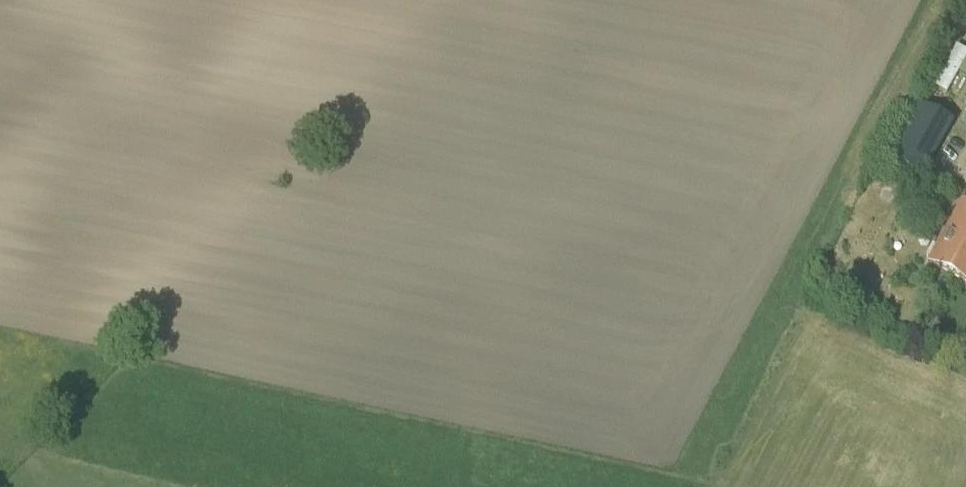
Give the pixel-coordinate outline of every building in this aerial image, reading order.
[(965,58),(965,50),(955,45),(936,88),(951,94),(965,58)] [(918,177),(950,122),(915,102),(883,158),(918,177)] [(961,201),(928,263),(953,276),(963,259),(965,260),(965,203),(961,201)] [(953,276),(965,283),(965,260),(963,259),(953,276)]
